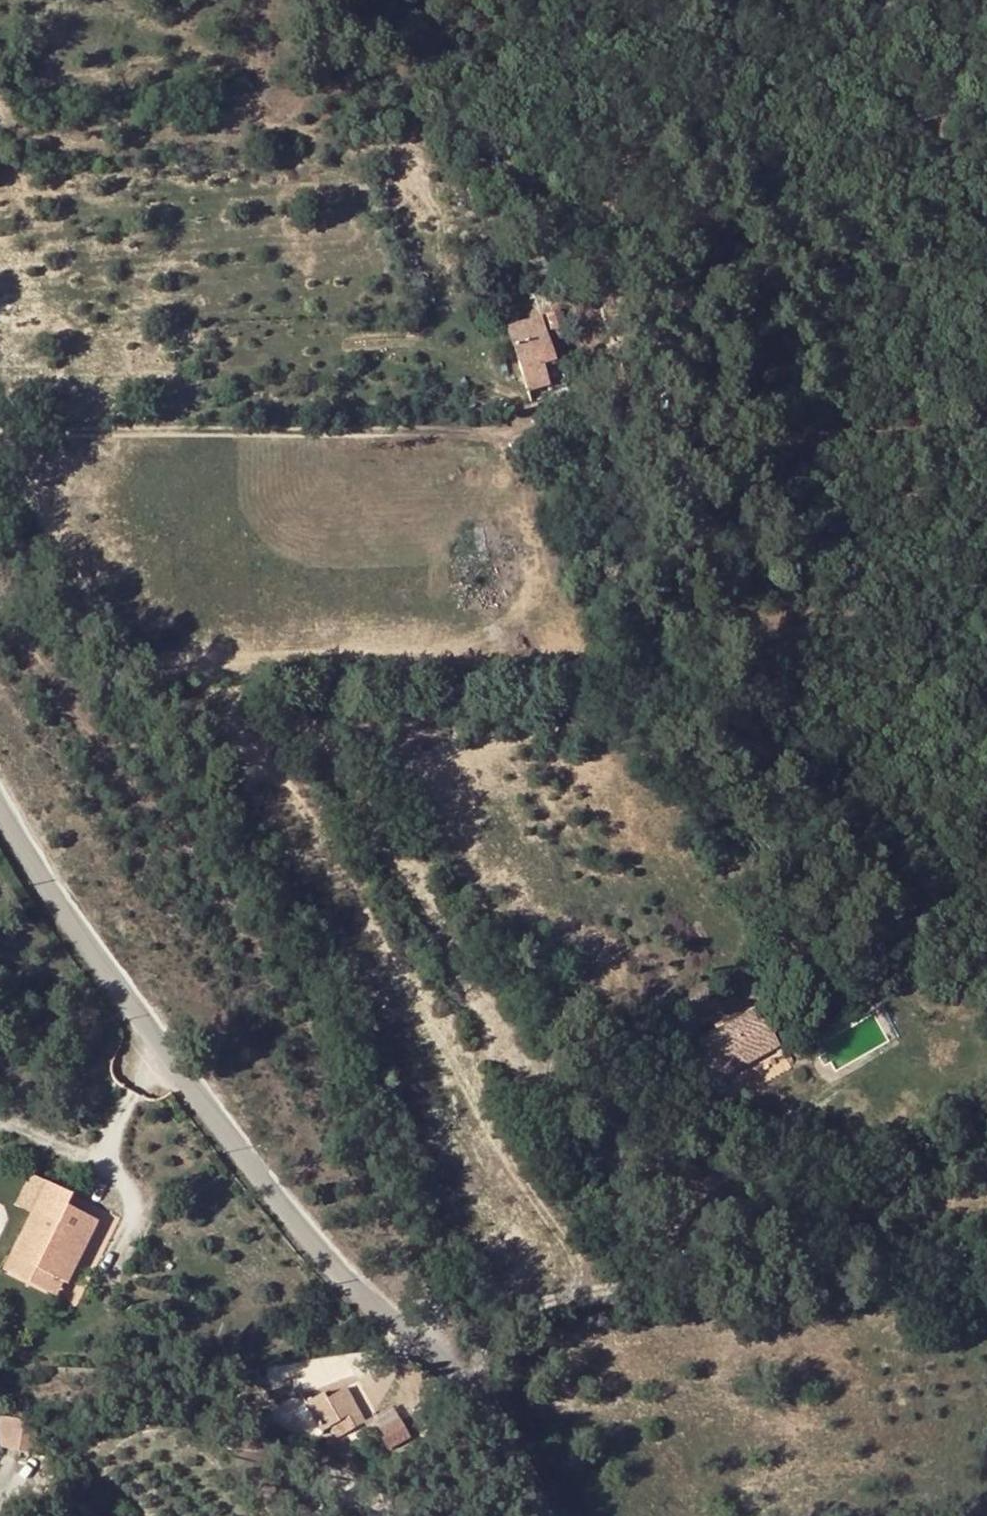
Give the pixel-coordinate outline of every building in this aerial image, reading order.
[(548,383),(551,390),(567,384),(560,361),(554,362),(539,316),(507,327),(528,390),(548,383)] [(851,996),(857,1004),(868,998),(862,989),(851,996)] [(720,1076),(778,1044),(754,1005),(699,1037),(707,1049),(680,1066),(702,1103),(727,1088),(720,1076)] [(72,1193),(29,1172),(15,1202),(30,1209),(9,1253),(61,1279),(67,1282),(96,1220),(67,1203),(72,1193)] [(54,1294),(61,1279),(9,1253),(2,1268),(54,1294)] [(326,1397),(305,1404),(319,1432),(337,1423),(344,1435),(364,1425),(349,1394),(329,1403),(326,1397)] [(368,1416),(381,1448),(407,1437),(394,1406),(368,1416)] [(26,1449),(29,1418),(0,1415),(0,1447),(26,1449)]
